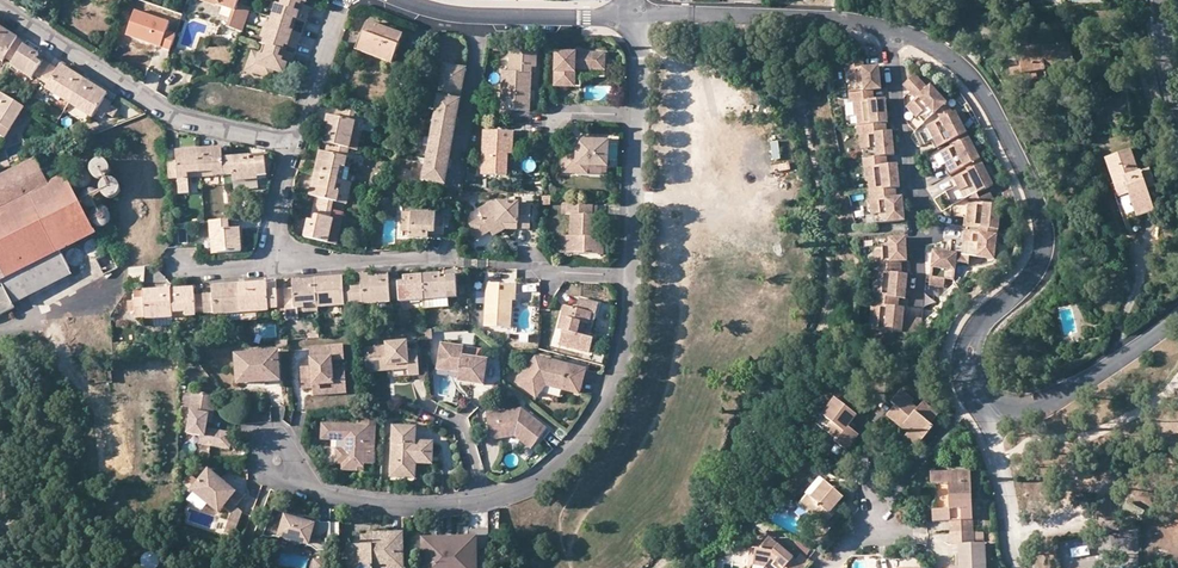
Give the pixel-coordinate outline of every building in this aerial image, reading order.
[(216,5),(234,11),(236,12),(238,4),(240,0),(218,0),(216,5)] [(282,7),(308,16),(311,8),(305,6),(300,5),(301,2),(306,4),(307,0),(284,0),(282,7)] [(250,9),(238,4),(236,12),(234,11),(228,27),(242,32),(245,25),(249,11),(250,9)] [(308,16),(282,7),(277,6),(275,12),(273,19),(291,25),(293,19),(296,20),(306,23),(308,16)] [(170,52),(175,36),(166,33),(169,25),(134,13),(126,37),(170,52)] [(271,25),(268,32),(299,43),(302,35),(292,32),(289,31),(291,25),(273,19),(271,25)] [(401,35),(369,22),(359,50),(392,62),(401,35)] [(4,62),(6,58),(14,62),(24,46),(26,43),(0,27),(0,60),(4,62)] [(299,43),(268,32),(266,39),(264,46),(268,47),(282,52),(284,46),(287,47),(297,50),(299,43)] [(1023,74),(1036,72),(1064,67),(1063,63),(1073,61),(1070,42),(1060,44),(1060,46),(1053,47),(1053,45),(1042,48),(1042,44),(1031,46),(1031,49),(1018,51),(1021,67),(1010,69),(1014,89),(1025,87),(1024,81),(1023,74)] [(40,55),(24,46),(14,62),(12,66),(32,78),(34,76),(41,80),(51,65),(44,61),(42,64),(36,60),(40,55)] [(282,52),(268,47),(265,57),(261,56),(255,74),(270,79),(272,72),(283,75),(287,65),(284,64),(281,63),(282,60),(285,61),(292,64),(295,56),(285,53),(282,52)] [(531,62),(537,62),(537,52),(510,50),(509,73),(502,73),(501,100),(512,100),(511,111),(529,112),(531,68),(531,62)] [(247,72),(255,74),(261,56),(253,53),(247,72)] [(606,54),(556,53),(555,88),(576,88),(576,70),(605,71),(606,54)] [(864,60),(847,61),(849,85),(852,85),(853,94),(868,92),(874,92),(883,91),(880,67),(865,68),(864,60)] [(59,70),(51,65),(41,80),(49,85),(46,89),(69,103),(84,79),(62,65),(59,70)] [(465,69),(444,65),(423,181),(445,185),(465,69)] [(1038,79),(1036,72),(1023,74),(1024,81),(1038,79)] [(917,74),(903,86),(909,93),(923,80),(917,74)] [(399,84),(407,87),(409,78),(402,76),(399,84)] [(108,94),(84,79),(69,103),(93,118),(96,113),(103,118),(107,112),(111,105),(112,104),(104,99),(108,94)] [(929,87),(923,80),(909,93),(915,100),(929,87)] [(915,100),(906,108),(917,120),(918,118),(924,124),(937,113),(946,104),(949,102),(933,84),(929,87),(915,100)] [(853,94),(851,94),(852,103),(854,103),(856,118),(858,118),(859,127),(875,125),(887,124),(889,124),(887,99),(883,100),(875,101),(869,101),(868,92),(853,94)] [(1,93),(0,94),(0,136),(5,139),(24,108),(1,93)] [(952,114),(946,104),(937,113),(940,120),(952,114)] [(118,109),(111,105),(107,112),(114,117),(118,109)] [(322,142),(329,143),(349,148),(355,121),(352,121),(354,112),(339,109),(337,118),(328,115),(322,142)] [(940,120),(926,128),(934,142),(938,149),(951,142),(967,134),(956,113),(952,114),(940,120)] [(887,124),(875,125),(876,134),(888,133),(887,124)] [(934,142),(926,128),(924,124),(918,128),(925,143),(934,142)] [(875,125),(859,127),(858,127),(858,135),(861,135),(863,151),(865,150),(866,159),(882,158),(888,157),(896,156),(894,132),(890,132),(888,133),(876,134),(875,125)] [(508,144),(512,144),(513,133),(483,132),(481,176),(507,177),(507,156),(508,144)] [(969,138),(967,134),(951,142),(953,146),(969,138)] [(953,146),(940,153),(947,168),(951,175),(965,168),(980,160),(969,138),(953,146)] [(577,166),(588,167),(607,168),(609,142),(577,141),(577,154),(563,154),(563,173),(577,174),(577,166)] [(345,166),(349,148),(329,143),(327,153),(320,151),(315,173),(338,179),(341,165),(345,166)] [(222,149),(199,151),(202,174),(214,173),(215,177),(234,175),(232,158),(223,159),(222,149)] [(947,168),(940,153),(938,149),(926,155),(936,174),(947,168)] [(188,175),(202,174),(199,151),(176,153),(177,163),(168,164),(169,181),(178,180),(189,179),(188,175)] [(1140,175),(1132,153),(1108,161),(1117,187),(1113,188),(1126,223),(1157,213),(1149,190),(1143,173),(1140,175)] [(250,157),(232,158),(234,175),(235,182),(236,182),(260,180),(268,179),(266,159),(256,160),(256,162),(251,162),(250,157)] [(882,158),(866,159),(865,159),(866,168),(867,168),(868,183),(871,183),(871,192),(887,190),(897,189),(902,189),(899,165),(889,166),(883,166),(882,158)] [(16,308),(14,304),(1,280),(60,250),(95,232),(66,177),(50,186),(36,159),(0,178),(0,316),(16,308)] [(982,164),(980,160),(965,168),(967,173),(982,164)] [(98,162),(96,163),(94,164),(93,167),(92,169),(92,171),(93,174),(94,176),(96,177),(98,178),(101,179),(103,179),(105,178),(107,177),(109,175),(110,172),(110,170),(110,168),(109,165),(107,163),(105,162),(103,161),(101,161),(98,162)] [(124,168),(128,183),(142,179),(138,164),(124,168)] [(967,173),(953,179),(964,201),(967,199),(977,194),(994,186),(982,164),(967,173)] [(80,172),(78,173),(76,175),(74,177),(74,179),(74,181),(75,184),(76,186),(78,187),(80,189),(82,189),(85,189),(87,188),(89,187),(90,185),(91,183),(92,180),(91,178),(90,175),(89,174),(87,172),(85,171),(82,171),(80,172)] [(1151,171),(1143,173),(1149,190),(1156,187),(1151,171)] [(342,180),(338,179),(315,173),(310,195),(316,196),(314,206),(331,210),(333,201),(338,202),(340,192),(349,195),(352,182),(342,180)] [(190,195),(189,179),(178,180),(180,196),(190,195)] [(108,181),(106,182),(104,183),(103,185),(102,188),(102,190),(103,193),(104,195),(106,196),(108,197),(111,198),(113,198),(115,197),(117,196),(119,194),(120,191),(120,189),(120,187),(119,184),(117,182),(115,181),(113,180),(111,180),(108,181)] [(260,187),(260,180),(236,182),(237,189),(260,187)] [(898,198),(897,189),(887,190),(888,199),(898,198)] [(90,191),(88,192),(86,193),(84,195),(84,198),(84,200),(85,203),(86,205),(88,206),(90,207),(92,208),(95,208),(97,207),(99,206),(100,204),(101,201),(102,199),(101,197),(100,194),(99,192),(97,191),(95,190),(92,190),(90,191)] [(888,199),(887,190),(871,192),(869,192),(870,201),(872,201),(873,216),(875,216),(876,225),(907,221),(904,197),(898,198),(888,199)] [(347,204),(349,195),(340,192),(338,202),(347,204)] [(980,199),(977,194),(967,199),(969,203),(997,206),(991,194),(980,199)] [(997,206),(969,203),(967,227),(980,228),(985,229),(998,230),(999,230),(1002,206),(997,206)] [(517,224),(516,228),(529,229),(530,209),(517,208),(517,205),(493,204),(478,213),(482,220),(470,226),(477,239),(488,233),(498,229),(497,225),(503,221),(503,224),(517,224)] [(568,236),(567,254),(603,256),(604,242),(596,241),(598,217),(592,216),(592,207),(568,205),(567,216),(572,216),(571,237),(568,236)] [(330,218),(331,210),(314,206),(312,214),(316,215),(314,221),(309,220),(305,237),(329,242),(333,223),(334,219),(330,218)] [(99,209),(97,211),(95,212),(94,214),(93,217),(93,219),(94,222),(95,224),(97,225),(99,226),(102,227),(104,227),(106,226),(108,224),(110,223),(111,220),(111,218),(111,215),(110,213),(108,211),(106,210),(104,209),(102,209),(99,209)] [(173,213),(161,214),(162,231),(174,230),(174,225),(173,213)] [(401,231),(411,232),(412,213),(402,213),(401,231)] [(412,213),(411,232),(411,237),(429,237),(430,231),(435,231),(435,234),(444,234),(444,225),(450,226),(450,219),(445,220),(445,217),(436,218),(436,214),(412,213)] [(228,221),(210,223),(212,242),(216,241),(218,254),(242,252),(239,229),(229,230),(228,221)] [(516,230),(516,228),(517,224),(503,224),(503,221),(497,225),(498,229),(488,233),(491,238),(505,229),(516,230)] [(342,225),(333,223),(329,242),(338,244),(342,225)] [(979,233),(965,232),(964,241),(963,254),(963,256),(971,257),(995,260),(998,235),(985,234),(979,233)] [(557,253),(567,254),(568,236),(558,236),(557,253)] [(907,238),(876,240),(877,249),(875,249),(876,272),(878,273),(893,274),(892,264),(902,263),(909,263),(907,238)] [(92,239),(90,240),(88,242),(86,244),(86,247),(86,249),(86,251),(88,253),(90,255),(92,256),(94,257),(97,257),(99,256),(101,254),(102,252),(103,250),(104,248),(103,245),(102,243),(101,241),(99,240),(97,239),(94,239),(92,239)] [(964,241),(952,240),(951,253),(958,254),(963,254),(964,241)] [(72,248),(70,249),(68,251),(67,253),(67,255),(67,258),(67,260),(68,262),(70,264),(72,265),(75,265),(77,265),(80,264),(82,263),(83,261),(84,259),(84,256),(84,254),(83,252),(82,250),(80,249),(77,248),(75,248),(72,248)] [(72,275),(60,250),(1,280),(14,304),(72,275)] [(103,275),(118,267),(110,250),(96,257),(103,275)] [(943,252),(934,251),(930,283),(945,285),(946,279),(955,280),(957,263),(958,254),(951,253),(943,252)] [(958,254),(957,263),(970,264),(971,257),(963,256),(963,254),(958,254)] [(903,275),(902,263),(892,264),(893,274),(903,275)] [(145,285),(144,267),(129,268),(129,286),(145,285)] [(893,274),(878,273),(877,282),(875,282),(873,305),(890,307),(891,298),(900,299),(907,300),(909,275),(903,275),(893,274)] [(362,284),(353,285),(355,303),(363,303),(363,304),(391,303),(391,299),(390,280),(390,274),(362,276),(362,284)] [(441,274),(423,275),(425,300),(449,298),(458,297),(457,276),(447,277),(447,279),(441,279),(441,274)] [(425,300),(423,275),(405,277),(405,281),(400,282),(399,279),(390,280),(391,299),(400,298),(400,301),(425,300)] [(345,304),(355,303),(353,285),(344,285),(344,277),(316,279),(318,307),(345,306),(345,304)] [(318,307),(316,279),(293,281),(294,289),(285,290),(286,308),(287,320),(299,319),(299,313),(318,312),(318,307)] [(268,282),(240,284),(242,313),(257,311),(269,311),(269,309),(278,309),(277,290),(268,291),(268,282)] [(277,282),(268,282),(268,291),(277,290),(277,282)] [(515,285),(487,283),(485,326),(510,328),(512,294),(515,294),(515,285)] [(226,313),(242,313),(240,284),(213,286),(214,295),(204,295),(205,313),(214,312),(214,314),(226,313)] [(205,313),(204,295),(195,296),(194,288),(172,289),(173,313),(186,312),(186,316),(196,316),(196,313),(205,313)] [(173,318),(173,313),(172,289),(143,291),(144,300),(136,301),(128,301),(128,312),(136,311),(136,318),(145,318),(145,320),(154,319),(173,318)] [(285,290),(277,290),(278,309),(286,308),(285,290)] [(135,292),(136,301),(144,300),(143,291),(135,292)] [(450,307),(449,298),(425,300),(425,309),(450,307)] [(900,308),(900,299),(891,298),(890,307),(900,308)] [(580,323),(585,324),(589,325),(591,314),(595,315),(597,304),(578,299),(575,309),(564,306),(558,331),(563,332),(560,346),(589,354),(593,338),(582,336),(577,334),(580,323)] [(890,307),(873,305),(870,330),(904,333),(903,339),(912,340),(922,341),(923,323),(905,322),(905,317),(906,308),(900,308),(890,307)] [(258,320),(257,311),(242,313),(242,320),(242,321),(258,320)] [(242,320),(242,313),(226,313),(226,321),(242,320)] [(174,325),(173,318),(154,319),(155,327),(174,325)] [(522,350),(537,351),(537,339),(522,339),(522,350)] [(393,365),(394,371),(408,370),(409,376),(419,375),(417,350),(408,351),(407,341),(386,342),(386,347),(365,348),(366,363),(387,362),(387,366),(393,365)] [(460,370),(459,373),(458,382),(483,385),(487,360),(462,356),(463,347),(441,344),(438,367),(460,370)] [(314,386),(321,386),(332,385),(332,387),(346,386),(345,370),(337,370),(336,361),(344,360),(343,345),(324,347),(324,357),(317,358),(317,368),(310,368),(302,369),(303,390),(314,389),(314,386)] [(324,357),(324,347),(310,348),(310,358),(317,358),(324,357)] [(257,375),(258,383),(273,382),(271,352),(227,355),(229,378),(257,375)] [(555,367),(554,362),(538,358),(518,383),(536,397),(546,385),(577,393),(584,370),(567,366),(566,370),(555,367)] [(367,373),(394,371),(393,365),(387,366),(387,362),(366,363),(367,373)] [(107,371),(104,371),(103,369),(89,370),(91,381),(96,380),(97,383),(108,382),(107,371)] [(229,385),(258,383),(257,375),(229,378),(229,385)] [(347,394),(346,386),(332,387),(332,390),(321,390),(321,386),(314,386),(314,389),(314,396),(347,394)] [(210,446),(213,430),(205,429),(206,423),(211,395),(192,392),(189,411),(190,412),(187,434),(200,436),(199,444),(210,446)] [(906,427),(924,441),(934,429),(930,426),(939,416),(924,404),(919,411),(912,405),(915,402),(902,393),(892,405),(896,408),(888,418),(903,430),(906,427)] [(215,396),(211,395),(206,423),(211,424),(215,396)] [(850,428),(853,424),(858,416),(836,400),(818,425),(838,439),(835,442),(848,451),(860,435),(856,432),(850,428)] [(525,434),(537,442),(547,429),(521,409),(486,414),(489,439),(515,435),(525,434)] [(859,428),(853,424),(850,428),(856,432),(859,428)] [(345,465),(345,471),(357,472),(357,468),(362,469),(362,464),(372,465),(373,438),(368,438),(368,427),(322,425),(321,440),(343,442),(343,449),(335,449),(334,464),(342,465),(345,465)] [(415,478),(415,463),(416,457),(421,455),(432,455),(433,442),(415,441),(416,427),(393,426),(391,477),(415,478)] [(918,448),(924,441),(906,427),(903,430),(909,435),(906,439),(918,448)] [(221,432),(213,430),(210,446),(218,447),(221,432)] [(221,432),(218,447),(229,449),(232,434),(221,432)] [(532,449),(537,442),(525,434),(515,435),(532,449)] [(334,464),(335,449),(321,448),(327,464),(334,464)] [(432,464),(432,455),(421,455),(416,457),(415,463),(432,464)] [(242,497),(207,470),(190,491),(218,512),(223,505),(231,511),(242,497)] [(950,523),(973,522),(971,472),(932,474),(932,487),(949,486),(950,512),(933,512),(934,524),(950,523)] [(831,515),(839,505),(845,498),(827,483),(813,499),(804,509),(818,521),(817,522),(825,529),(834,518),(831,515)] [(801,506),(804,509),(813,499),(810,496),(801,506)] [(843,508),(839,505),(831,515),(834,518),(843,508)] [(274,508),(262,536),(267,538),(274,537),(279,539),(280,538),(283,539),(286,542),(296,546),(302,546),(305,547),(305,549),(315,552),(327,552),(327,541),(331,541),(331,524),(322,525),(322,523),(314,523),(303,519),(302,522),(297,520),(294,517),(285,514),(286,513),(274,508)] [(1141,513),(1132,524),(1148,537),(1157,527),(1141,513)] [(951,534),(974,533),(973,522),(950,523),(951,534)] [(424,539),(424,567),(477,567),(477,549),(490,549),(490,529),(469,530),(469,538),(457,538),(457,543),(444,543),(444,539),(424,539)] [(951,547),(960,547),(975,546),(974,533),(951,534),(951,547)] [(362,547),(349,547),(350,567),(403,567),(403,534),(371,534),(371,537),(371,546),(362,547)] [(362,537),(362,547),(371,546),(371,537),(362,537)] [(770,537),(760,549),(758,549),(754,566),(767,567),(768,567),(805,567),(806,567),(770,537)] [(985,546),(975,546),(960,547),(961,567),(986,567),(985,546)] [(160,566),(156,553),(143,557),(146,567),(152,567),(160,566)]
